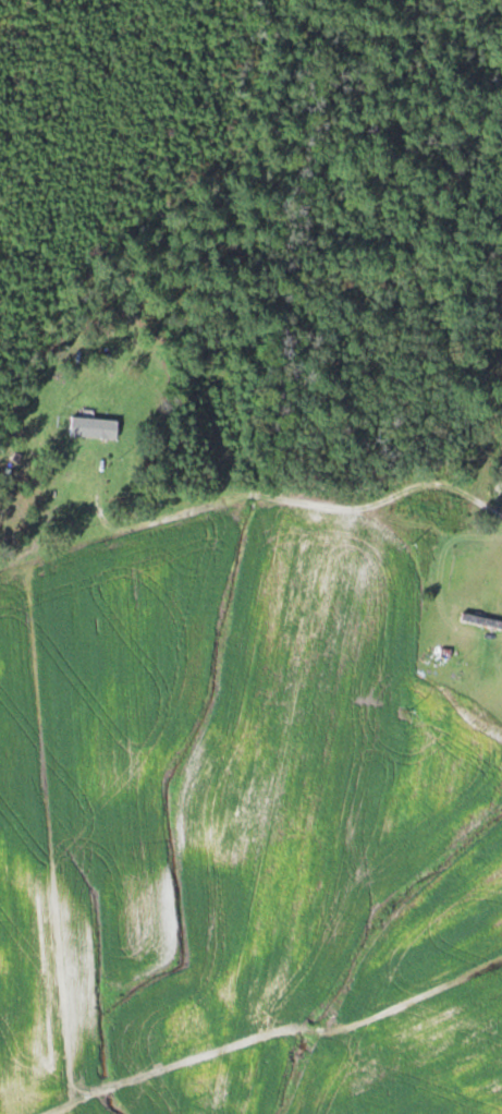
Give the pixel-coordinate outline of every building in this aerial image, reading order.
[(72,439),(117,440),(118,420),(73,419),(72,439)]
